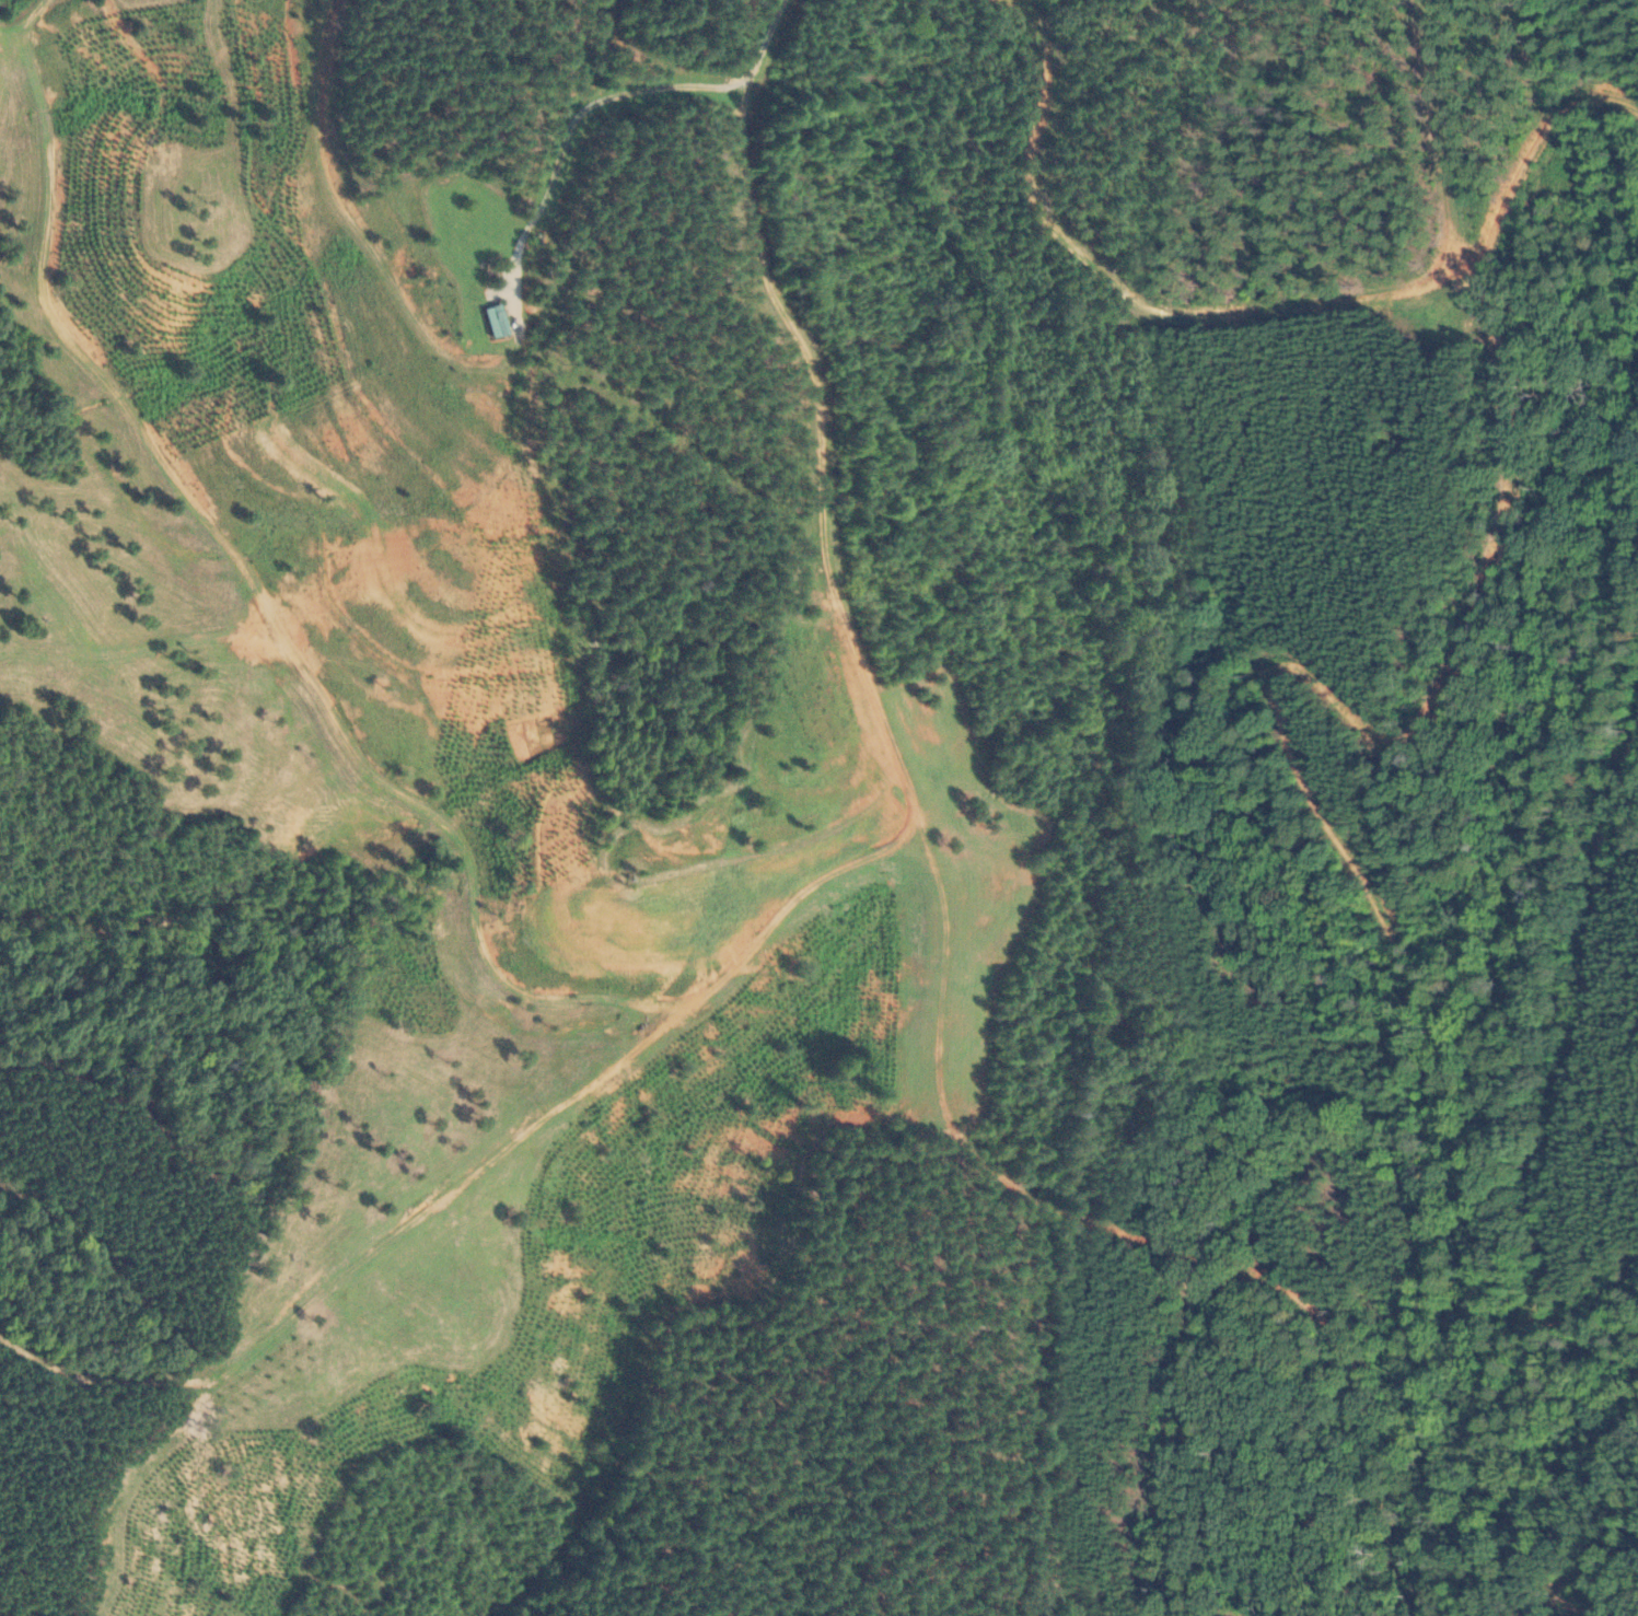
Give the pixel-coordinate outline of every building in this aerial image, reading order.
[(478,303),(484,334),(494,332),(489,301),(478,303)]
